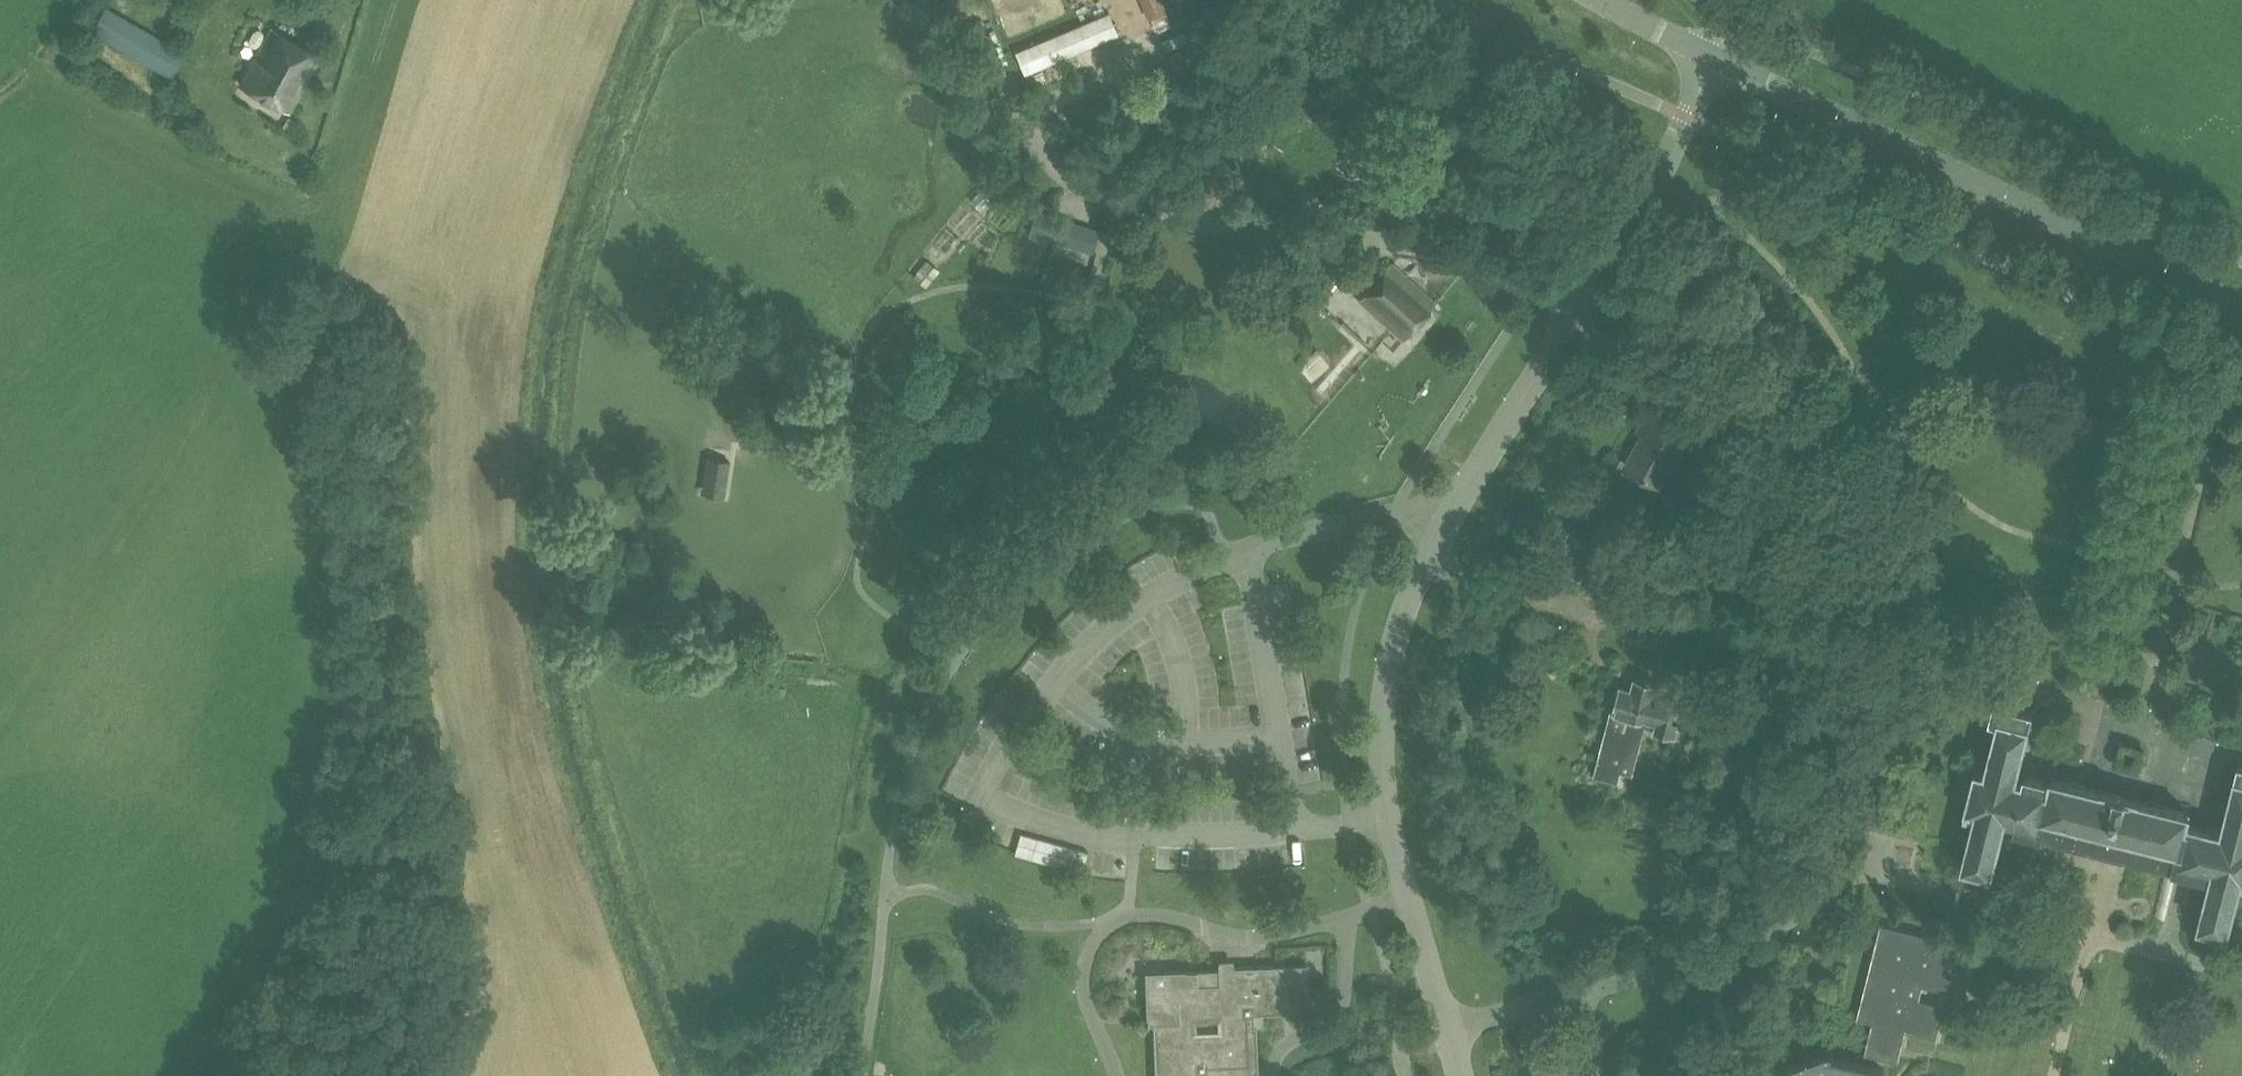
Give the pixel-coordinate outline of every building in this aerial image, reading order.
[(1112,11),(1108,0),(1106,0),(1090,5),(1094,17),(1112,11)] [(1148,17),(1167,9),(1163,0),(1141,0),(1148,17)] [(1109,12),(1019,51),(1028,72),(1118,32),(1109,12)] [(281,107),(289,111),(320,55),(272,28),(240,83),(247,87),(281,107)] [(156,34),(141,60),(171,78),(186,52),(156,34)] [(1085,233),(1088,227),(1036,210),(1029,232),(1093,252),(1098,237),(1085,233)] [(1402,339),(1435,301),(1391,261),(1358,299),(1402,339)] [(1642,434),(1625,464),(1660,483),(1694,423),(1654,399),(1636,430),(1642,434)] [(705,456),(701,484),(726,488),(730,459),(705,456)] [(1645,725),(1675,733),(1684,735),(1688,717),(1680,715),(1686,691),(1667,686),(1668,682),(1657,679),(1656,684),(1634,678),(1631,688),(1621,685),(1616,705),(1612,704),(1611,708),(1593,775),(1617,781),(1620,769),(1633,773),(1645,725)] [(2238,762),(2221,831),(2186,822),(2189,811),(2076,783),(2051,777),(2050,781),(2025,775),(2023,782),(2014,779),(2032,710),(1994,701),(1990,717),(1998,720),(1986,767),(1982,766),(1981,771),(1975,770),(1966,808),(1965,814),(1974,816),(1962,865),(1991,872),(2005,817),(2017,820),(2016,827),(2107,850),(2127,855),(2167,864),(2173,866),(2173,867),(2195,872),(2210,876),(2198,924),(2228,931),(2240,882),(2241,883),(2241,763),(2238,762)] [(1022,857),(1056,866),(1062,846),(1028,836),(1022,857)] [(1963,994),(1975,946),(1958,941),(1880,922),(1857,1017),(1872,1021),(1865,1052),(1897,1060),(1905,1029),(1936,1036),(1944,1004),(1918,997),(1922,983),(1963,994)] [(1245,1072),(1257,1072),(1255,1013),(1279,1012),(1279,1015),(1288,1015),(1288,1009),(1309,1009),(1307,963),(1218,966),(1218,968),(1146,971),(1147,1022),(1152,1022),(1154,1075),(1245,1075),(1245,1072)] [(1883,1068),(1862,1063),(1831,1055),(1832,1052),(1829,1051),(1761,1075),(1881,1075),(1883,1068)]
